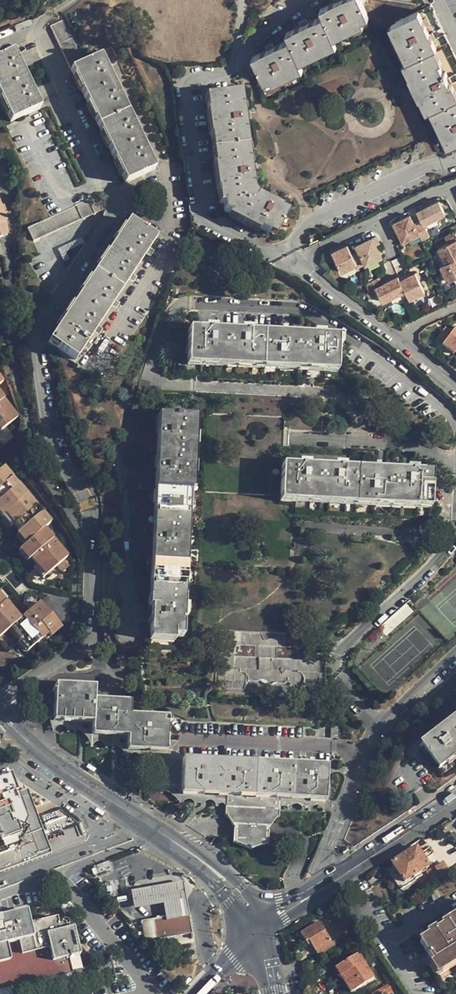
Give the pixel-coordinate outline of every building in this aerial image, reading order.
[(274,46),(267,49),(252,56),(262,76),(268,73),(271,78),(301,64),(298,58),(334,40),(332,35),(362,20),(360,16),(366,13),(361,0),(339,0),(335,1),(320,9),(323,15),(308,22),(301,25),(286,33),(289,39),(274,46)] [(430,4),(419,10),(429,32),(441,26),(430,4)] [(455,97),(449,84),(446,77),(432,48),(436,46),(433,39),(429,32),(419,10),(392,23),(409,59),(406,61),(412,73),(412,75),(423,96),(430,110),(433,108),(451,145),(455,142),(455,97)] [(63,20),(49,26),(124,184),(154,170),(100,55),(83,63),(63,20)] [(433,39),(436,46),(432,48),(446,77),(455,72),(455,57),(445,33),(433,39)] [(0,57),(0,102),(10,122),(39,108),(12,51),(0,57)] [(279,212),(270,207),(261,203),(250,197),(247,178),(246,168),(240,124),(239,113),(236,91),(209,95),(211,110),(210,111),(214,136),(215,136),(218,163),(217,163),(221,189),(222,190),(224,212),(269,234),(272,227),(278,230),(288,212),(281,208),(279,212)] [(247,112),(239,113),(240,124),(248,123),(247,112)] [(254,167),(246,168),(247,178),(255,177),(254,167)] [(266,194),(261,203),(270,207),(275,198),(266,194)] [(96,195),(87,199),(93,212),(102,208),(96,195)] [(85,200),(26,229),(32,242),(91,213),(85,200)] [(440,202),(418,212),(422,221),(414,224),(410,216),(391,224),(394,232),(398,231),(403,243),(408,240),(420,235),(422,241),(430,237),(425,225),(446,215),(440,202)] [(128,220),(47,343),(75,361),(156,238),(128,220)] [(445,236),(448,244),(455,240),(455,235),(454,232),(445,236)] [(420,235),(408,240),(411,246),(422,241),(420,235)] [(348,245),(333,252),(342,272),(357,264),(358,267),(365,264),(365,265),(382,257),(377,245),(380,243),(377,236),(357,245),(359,251),(352,254),(348,245)] [(438,248),(445,264),(439,266),(447,282),(455,278),(455,240),(448,244),(438,248)] [(379,275),(365,282),(369,290),(375,288),(382,302),(404,292),(408,300),(423,293),(414,273),(407,276),(405,274),(397,276),(382,282),(379,275)] [(451,334),(444,343),(442,346),(454,354),(455,351),(455,327),(451,334)] [(187,360),(197,361),(208,361),(303,366),(314,366),(336,368),(338,336),(189,329),(187,360)] [(438,339),(444,343),(451,334),(445,329),(438,339)] [(207,376),(208,361),(197,361),(196,375),(207,376)] [(314,381),(314,366),(303,366),(303,381),(314,381)] [(19,414),(18,413),(0,393),(0,435),(2,437),(11,429),(7,424),(19,414)] [(182,638),(190,492),(194,416),(161,415),(149,637),(182,638)] [(431,472),(281,465),(280,498),(429,505),(431,472)] [(2,518),(27,497),(3,470),(0,472),(0,516),(2,518)] [(2,518),(11,528),(14,526),(20,533),(17,535),(26,546),(44,530),(50,524),(27,497),(2,518)] [(11,528),(17,535),(20,533),(14,526),(11,528)] [(19,552),(27,561),(31,558),(37,566),(34,569),(43,579),(58,566),(65,560),(67,558),(44,530),(26,546),(19,552)] [(27,561),(34,569),(37,566),(31,558),(27,561)] [(68,564),(65,560),(58,566),(61,570),(68,564)] [(406,603),(393,615),(400,623),(413,611),(406,603)] [(12,627),(16,623),(0,604),(0,637),(12,627)] [(37,606),(16,623),(12,627),(22,639),(19,641),(27,650),(44,636),(47,639),(57,630),(37,606)] [(227,671),(228,688),(247,687),(246,669),(227,671)] [(95,693),(56,691),(56,695),(53,695),(53,698),(55,698),(54,722),(94,724),(93,739),(128,741),(128,755),(167,757),(168,730),(170,731),(171,726),(169,726),(169,723),(131,721),(131,708),(95,706),(95,693)] [(439,769),(455,756),(455,719),(422,746),(439,769)] [(336,728),(331,728),(330,738),(335,738),(338,736),(339,731),(337,729),(336,728)] [(181,800),(225,801),(224,813),(234,829),(234,837),(233,843),(249,849),(266,844),(266,839),(266,831),(277,817),(278,803),(325,806),(327,769),(182,762),(181,800)] [(45,849),(23,791),(15,793),(9,776),(0,780),(0,866),(45,849)] [(417,848),(392,864),(394,867),(404,883),(429,867),(425,861),(433,855),(429,849),(421,854),(417,848)] [(433,883),(441,878),(433,867),(426,872),(433,883)] [(443,882),(441,878),(433,883),(436,888),(443,882)] [(162,904),(165,918),(187,914),(182,883),(130,891),(133,909),(162,904)] [(1,988),(69,972),(66,958),(79,955),(73,928),(59,931),(56,918),(29,924),(26,911),(0,917),(0,988),(1,988)] [(191,934),(187,914),(165,918),(140,922),(144,942),(191,934)] [(420,943),(439,971),(455,960),(455,919),(420,943)] [(308,939),(311,944),(319,956),(334,947),(318,922),(301,934),(305,941),(308,939)] [(358,954),(356,955),(367,973),(369,971),(358,954)] [(367,973),(356,955),(339,966),(344,974),(347,973),(357,989),(374,979),(369,971),(367,973)] [(351,993),(357,989),(347,973),(344,974),(339,966),(335,968),(351,993)] [(392,987),(389,982),(384,985),(387,990),(392,987)]
